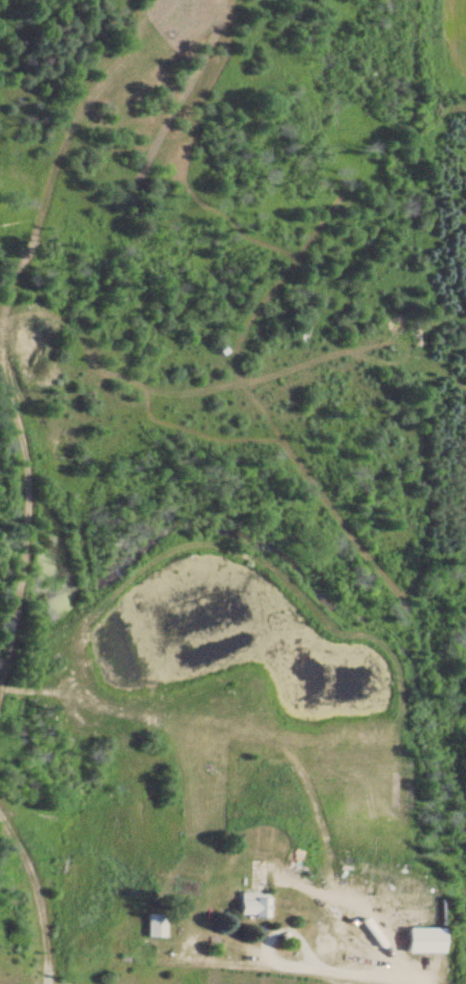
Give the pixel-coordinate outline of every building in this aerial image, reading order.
[(267,894),(239,894),(239,921),(267,921),(267,894)]
